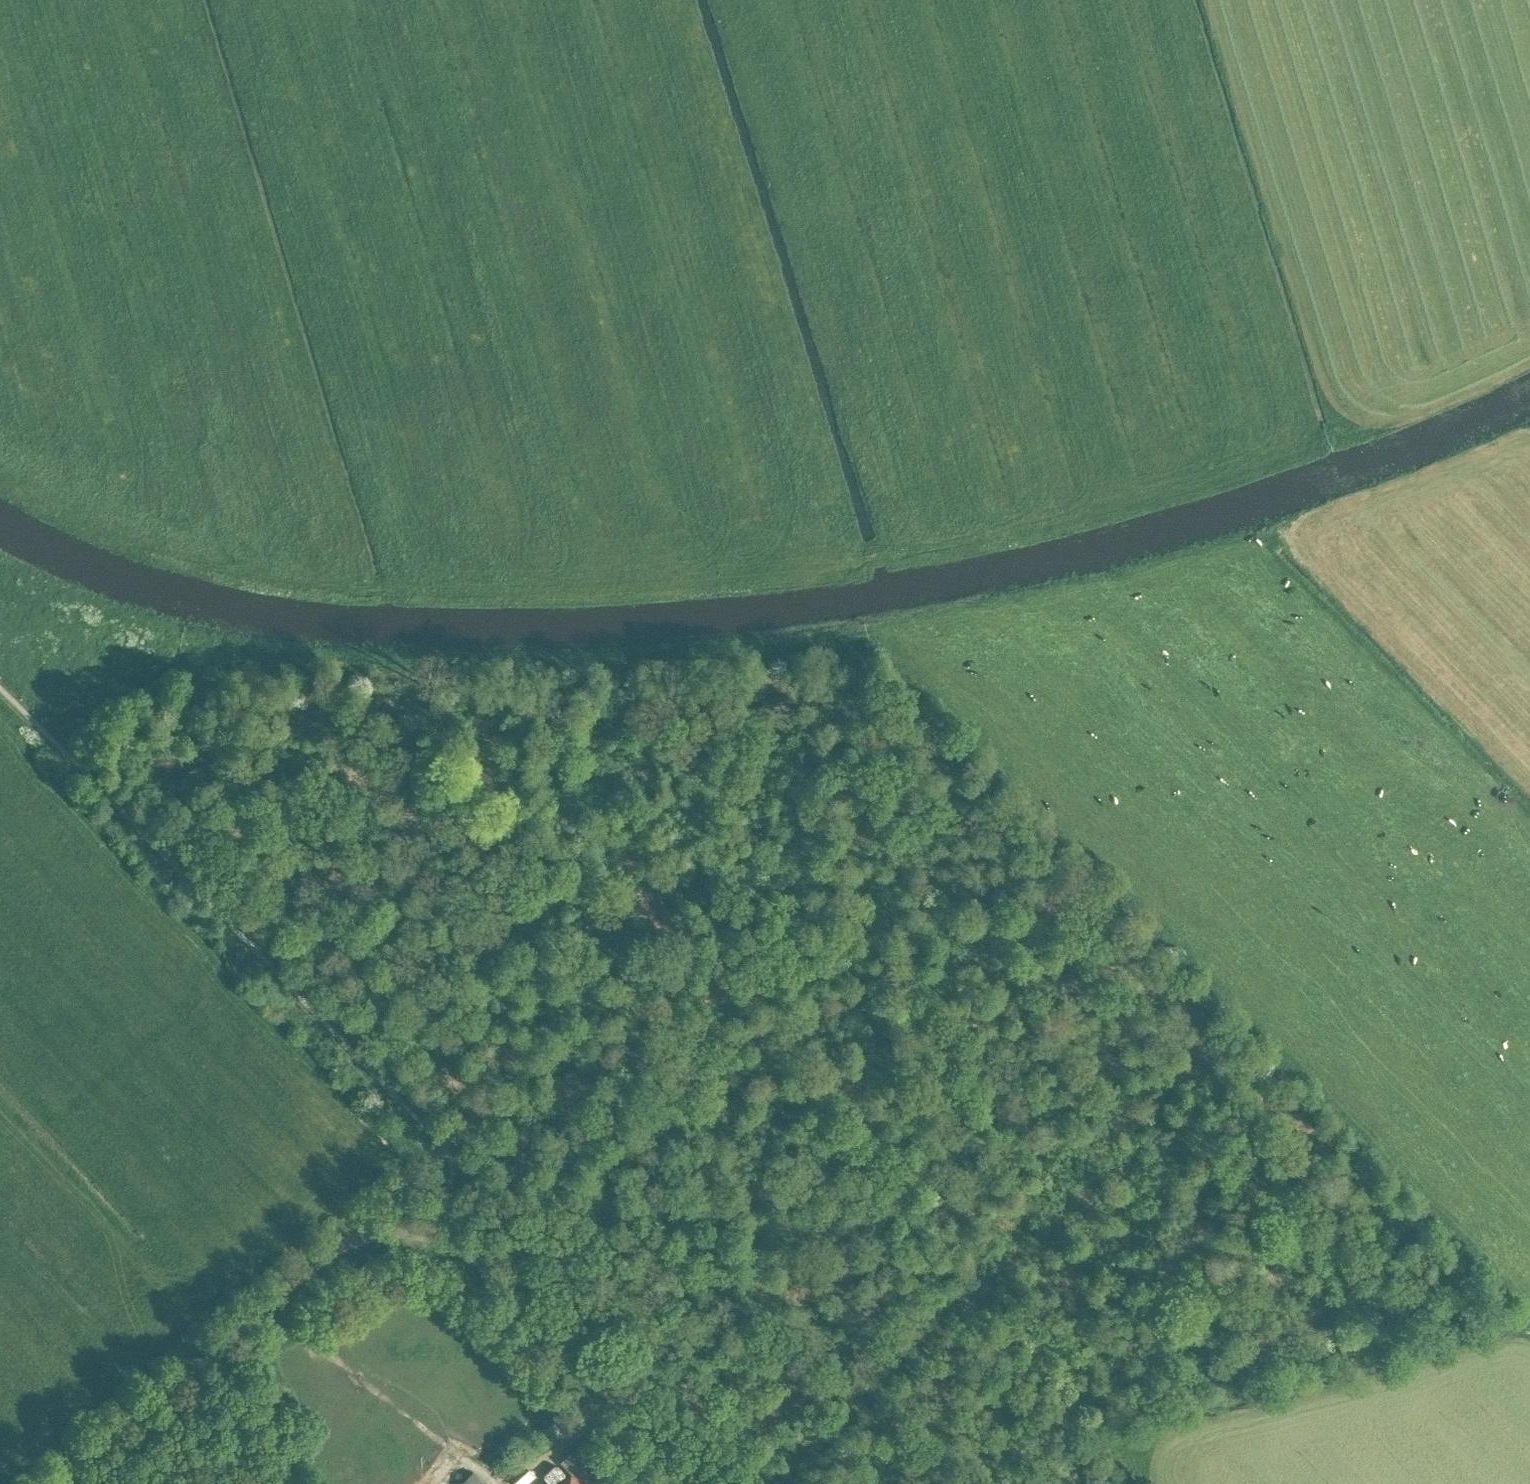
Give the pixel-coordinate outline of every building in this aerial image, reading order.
[(600,1475),(576,1449),(560,1464),(571,1475),(561,1483),(591,1483),(600,1475)] [(473,1473),(462,1483),(483,1483),(473,1473)]
